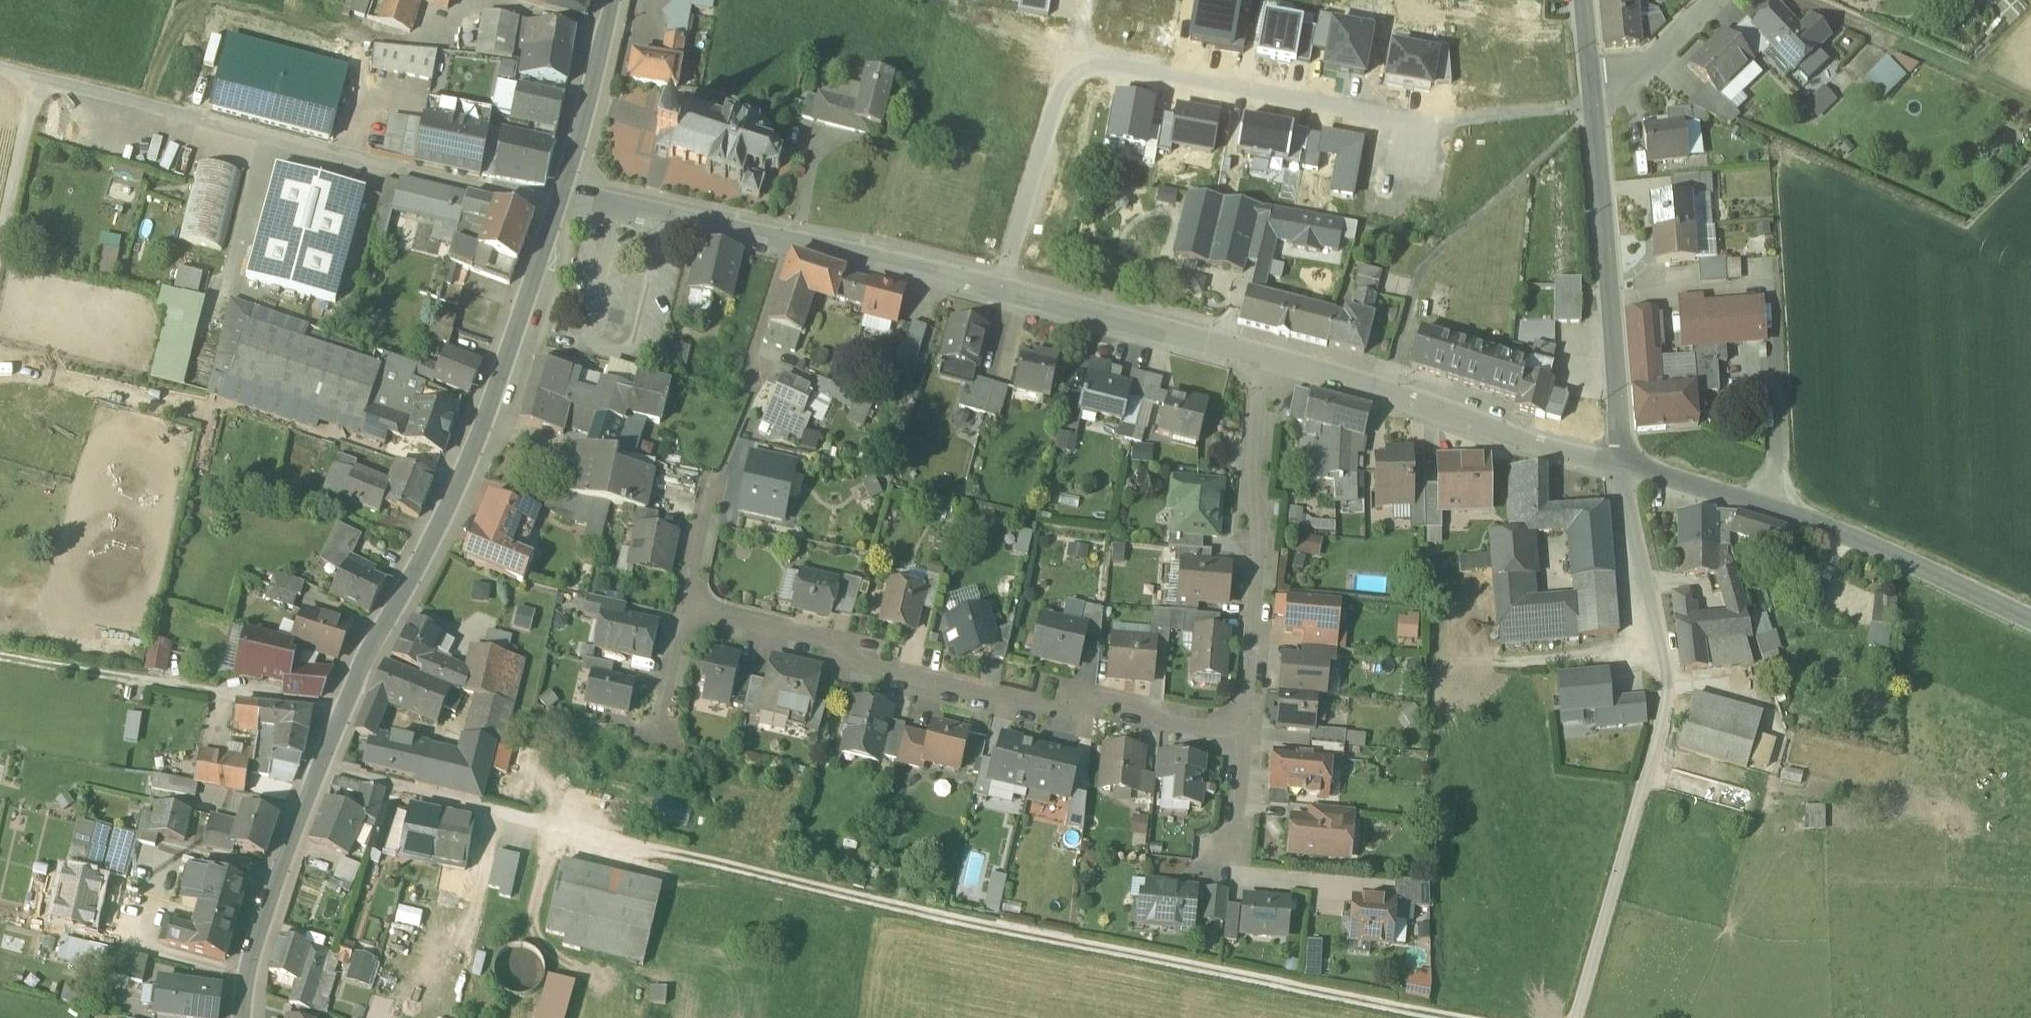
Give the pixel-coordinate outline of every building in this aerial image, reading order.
[(321,13),(347,22),(350,13),(367,18),(373,0),(325,0),(321,13)] [(367,18),(410,33),(421,1),(447,10),(450,0),(373,0),(367,18)] [(545,9),(547,0),(517,0),(545,9)] [(668,36),(683,38),(688,7),(710,11),(711,0),(674,0),(672,9),(665,13),(670,20),(668,36)] [(1051,0),(1019,0),(1017,12),(1048,17),(1051,0)] [(1217,46),(1221,28),(1234,31),(1236,19),(1237,19),(1237,17),(1240,3),(1220,0),(1197,0),(1190,42),(1201,44),(1215,46),(1217,46)] [(1636,16),(1645,7),(1645,0),(1601,0),(1603,22),(1620,20),(1619,18),(1636,16)] [(1792,69),(1794,72),(1795,71),(1816,51),(1818,48),(1826,41),(1808,22),(1799,31),(1775,6),(1753,27),(1752,28),(1772,49),(1792,69)] [(1658,11),(1645,7),(1636,16),(1637,29),(1660,17),(1658,11)] [(481,14),(476,55),(511,60),(513,50),(524,52),(524,49),(529,22),(481,14)] [(1295,64),(1295,63),(1302,27),(1303,22),(1264,15),(1256,57),(1295,64)] [(1312,51),(1327,53),(1332,25),(1334,18),(1318,15),(1315,30),(1312,51)] [(1637,29),(1636,16),(1619,18),(1620,20),(1603,22),(1605,50),(1639,47),(1637,29)] [(1237,17),(1237,19),(1232,49),(1217,46),(1215,46),(1215,50),(1243,55),(1249,20),(1237,17)] [(1637,29),(1639,47),(1641,47),(1665,25),(1661,17),(1660,17),(1637,29)] [(1221,28),(1217,46),(1232,49),(1237,19),(1236,19),(1234,31),(1221,28)] [(529,22),(524,49),(571,57),(576,30),(529,22)] [(1748,22),(1738,31),(1760,55),(1762,57),(1763,57),(1772,49),(1752,28),(1753,27),(1748,22)] [(1371,32),(1332,25),(1327,53),(1324,69),(1363,76),(1371,32)] [(1309,65),(1312,51),(1315,30),(1302,27),(1295,63),(1309,65)] [(1752,63),(1760,55),(1738,31),(1730,39),(1752,63)] [(1708,87),(1717,96),(1718,95),(1750,64),(1752,63),(1730,39),(1724,33),(1689,67),(1708,87)] [(676,90),(680,63),(684,39),(683,38),(668,36),(667,36),(664,60),(633,55),(628,83),(676,90)] [(211,109),(330,140),(344,81),(347,70),(229,39),(218,82),(212,107),(211,109)] [(372,68),(432,82),(438,53),(374,47),(373,58),(373,61),(372,68)] [(1435,55),(1393,47),(1387,80),(1430,89),(1430,86),(1436,55),(1435,55)] [(567,84),(571,57),(524,49),(524,52),(522,61),(519,75),(567,84)] [(1436,50),(1435,55),(1436,55),(1430,86),(1451,85),(1448,49),(1436,50)] [(1783,78),(1792,69),(1772,49),(1763,57),(1783,78)] [(1828,64),(1816,51),(1795,71),(1807,84),(1828,64)] [(344,81),(370,88),(372,68),(373,61),(351,55),(347,70),(344,81)] [(1890,62),(1906,79),(1918,66),(1895,56),(1890,62)] [(1864,83),(1882,101),(1906,79),(1890,62),(1887,60),(1864,83)] [(512,81),(515,63),(502,61),(499,78),(512,81)] [(1747,102),(1741,95),(1761,76),(1750,64),(1718,95),(1729,107),(1735,113),(1747,102)] [(813,120),(868,134),(871,124),(882,127),(895,79),(869,72),(865,89),(860,106),(823,96),(820,95),(814,117),(813,120)] [(184,100),(212,107),(218,82),(192,76),(184,100)] [(511,115),(518,86),(497,82),(491,111),(511,115)] [(824,92),(823,96),(860,106),(865,89),(840,83),(837,95),(824,92)] [(518,86),(511,115),(558,126),(565,97),(518,86)] [(1808,104),(1817,113),(1833,98),(1824,89),(1808,104)] [(802,117),(813,120),(814,117),(820,95),(809,92),(802,117)] [(1118,98),(1117,101),(1110,141),(1124,144),(1145,147),(1153,104),(1118,98)] [(416,163),(481,177),(490,128),(492,113),(429,100),(423,127),(416,163)] [(757,198),(758,200),(760,199),(759,198),(764,182),(765,181),(764,179),(763,180),(761,180),(763,174),(764,175),(766,171),(776,169),(778,171),(780,170),(778,167),(781,157),(784,156),(784,153),(780,154),(773,146),(774,143),(771,142),(770,145),(765,144),(768,135),(770,135),(770,133),(767,133),(765,128),(767,126),(765,125),(763,127),(761,126),(762,125),(759,124),(760,121),(757,120),(756,123),(743,120),(744,117),(742,116),(741,119),(729,115),(730,112),(727,111),(726,114),(723,113),(722,115),(725,116),(724,119),(719,117),(714,116),(715,112),(713,112),(712,115),(701,112),(702,109),(700,108),(699,111),(688,108),(689,104),(687,104),(686,107),(673,103),(671,101),(670,102),(672,104),(668,116),(663,114),(657,135),(661,136),(657,149),(655,150),(655,152),(658,151),(671,155),(670,157),(673,158),(674,155),(684,158),(683,161),(685,162),(686,159),(698,162),(697,165),(699,166),(700,163),(710,166),(709,169),(706,168),(705,171),(708,171),(707,175),(710,175),(711,172),(723,176),(722,179),(725,180),(726,177),(738,181),(738,184),(740,185),(741,181),(744,182),(741,192),(739,193),(740,194),(741,194),(757,198)] [(1124,148),(1124,144),(1110,141),(1117,101),(1113,101),(1105,144),(1124,148)] [(1730,126),(1739,117),(1735,113),(1729,107),(1716,119),(1730,126)] [(1176,118),(1171,146),(1211,153),(1218,115),(1178,108),(1176,118)] [(1666,112),(1668,127),(1683,125),(1683,126),(1692,125),(1690,110),(1666,112)] [(1171,146),(1176,118),(1164,116),(1157,151),(1170,153),(1171,146)] [(423,127),(392,120),(384,157),(416,163),(423,127)] [(1269,164),(1270,160),(1287,163),(1293,129),(1242,120),(1236,154),(1253,157),(1253,161),(1269,164)] [(1699,124),(1692,125),(1683,126),(1687,159),(1703,157),(1699,124)] [(1643,130),(1647,164),(1687,159),(1683,126),(1683,125),(1668,127),(1643,130)] [(490,128),(481,177),(495,178),(502,131),(490,128)] [(1299,166),(1301,152),(1305,152),(1308,132),(1293,129),(1287,163),(1299,166)] [(545,188),(555,142),(502,131),(495,178),(545,188)] [(1305,152),(1302,169),(1317,172),(1320,153),(1319,153),(1322,136),(1309,134),(1305,152)] [(1362,141),(1323,134),(1322,136),(1319,153),(1320,153),(1335,155),(1339,162),(1334,193),(1352,196),(1362,141)] [(1267,176),(1269,164),(1253,161),(1251,173),(1267,176)] [(179,240),(223,251),(242,174),(198,163),(193,183),(179,240)] [(145,175),(117,167),(114,177),(142,185),(145,175)] [(276,168),(255,246),(246,280),(336,304),(345,270),(366,192),(276,168)] [(1670,179),(1672,202),(1689,200),(1690,201),(1699,200),(1699,197),(1698,177),(1698,176),(1670,179)] [(1698,177),(1699,197),(1707,195),(1709,195),(1708,176),(1698,177)] [(458,228),(472,231),(474,221),(462,217),(468,195),(401,178),(400,177),(399,182),(392,211),(391,213),(422,220),(434,223),(444,225),(458,228)] [(392,211),(399,182),(387,179),(379,207),(392,211)] [(1177,193),(1160,188),(1156,203),(1174,207),(1177,193)] [(474,221),(487,224),(495,202),(468,195),(462,217),(474,221)] [(1174,258),(1208,266),(1221,215),(1224,201),(1188,195),(1174,258)] [(1699,200),(1690,201),(1691,231),(1709,229),(1707,195),(1699,197),(1699,200)] [(1653,234),(1691,231),(1690,201),(1689,200),(1672,202),(1650,203),(1653,234)] [(1293,245),(1292,249),(1319,254),(1320,250),(1337,253),(1340,240),(1343,223),(1224,201),(1221,215),(1255,221),(1268,224),(1266,233),(1278,235),(1276,242),(1293,245)] [(534,216),(495,202),(487,224),(478,249),(517,263),(534,216)] [(392,211),(379,207),(370,244),(382,248),(391,213),(392,211)] [(1208,266),(1242,274),(1245,263),(1255,221),(1221,215),(1208,266)] [(1268,224),(1255,221),(1245,263),(1256,265),(1249,292),(1263,295),(1267,278),(1271,263),(1276,242),(1278,235),(1266,233),(1268,224)] [(430,242),(453,246),(455,240),(458,228),(444,225),(434,223),(430,242)] [(597,226),(586,223),(583,232),(595,234),(597,226)] [(1340,240),(1354,243),(1357,225),(1343,223),(1340,240)] [(455,240),(468,245),(472,231),(458,228),(455,240)] [(1709,229),(1691,231),(1694,258),(1700,258),(1700,260),(1714,259),(1712,229),(1709,229)] [(1694,261),(1694,258),(1691,231),(1653,234),(1655,264),(1694,261)] [(114,285),(123,239),(101,235),(92,280),(114,285)] [(453,246),(449,262),(469,269),(509,284),(517,263),(478,249),(468,245),(455,240),(453,246)] [(713,296),(730,300),(741,253),(701,244),(690,291),(713,296)] [(782,283),(781,287),(814,298),(815,292),(836,299),(844,275),(845,273),(792,255),(782,283)] [(1700,260),(1701,284),(1726,282),(1724,261),(1724,258),(1714,259),(1700,260)] [(1736,261),(1726,261),(1726,281),(1736,280),(1736,261)] [(462,288),(469,269),(449,262),(443,282),(462,288)] [(1284,267),(1271,263),(1267,278),(1281,281),(1284,267)] [(1358,292),(1375,296),(1381,272),(1359,267),(1353,290),(1358,292)] [(203,276),(179,270),(173,293),(197,299),(203,276)] [(1205,280),(1175,271),(1170,288),(1201,296),(1205,280)] [(836,299),(865,308),(872,282),(844,275),(836,299)] [(1555,325),(1579,325),(1579,281),(1555,281),(1555,325)] [(892,323),(895,324),(904,291),(872,282),(865,308),(863,316),(865,316),(892,323)] [(801,335),(814,298),(781,287),(768,324),(771,324),(801,335)] [(684,316),(707,321),(713,296),(690,291),(684,316)] [(1289,337),(1323,346),(1332,314),(1263,295),(1249,292),(1247,291),(1238,324),(1276,333),(1275,335),(1288,338),(1289,337)] [(1358,292),(1353,312),(1370,317),(1375,296),(1358,292)] [(165,313),(152,375),(186,383),(203,303),(160,294),(156,311),(165,313)] [(1682,350),(1690,349),(1715,347),(1725,346),(1764,343),(1760,303),(1701,308),(1700,296),(1678,298),(1682,350)] [(213,376),(228,380),(247,323),(252,308),(231,301),(229,310),(215,368),(213,376)] [(252,308),(247,323),(305,343),(310,329),(252,308)] [(1625,313),(1630,373),(1653,371),(1652,361),(1658,360),(1654,310),(1625,313)] [(435,311),(432,323),(453,330),(457,318),(435,311)] [(1373,317),(1370,317),(1353,312),(1345,311),(1343,318),(1334,316),(1335,313),(1333,313),(1324,344),(1364,354),(1373,317)] [(888,337),(892,323),(865,316),(861,329),(888,337)] [(942,360),(977,369),(987,328),(953,319),(942,360)] [(379,367),(305,343),(247,323),(228,380),(363,425),(369,406),(377,386),(374,385),(380,367),(379,367)] [(902,354),(917,359),(927,328),(911,323),(910,328),(902,354)] [(449,343),(453,330),(432,324),(428,336),(449,343)] [(764,343),(795,353),(801,335),(771,324),(764,343)] [(1408,365),(1517,401),(1525,376),(1529,364),(1420,329),(1408,365)] [(1530,361),(1548,366),(1553,348),(1535,342),(1533,349),(1530,361)] [(1725,346),(1715,347),(1717,364),(1726,364),(1725,346)] [(1720,392),(1717,364),(1715,347),(1690,349),(1691,358),(1693,384),(1694,394),(1720,392)] [(668,370),(680,373),(685,352),(673,349),(668,370)] [(434,378),(468,394),(480,363),(445,350),(438,369),(434,378)] [(1013,391),(1050,399),(1058,358),(1033,352),(1032,359),(1020,357),(1013,390),(1013,391)] [(374,385),(377,386),(408,396),(412,384),(424,388),(426,384),(415,379),(419,367),(383,354),(379,367),(380,367),(374,385)] [(1691,358),(1658,360),(1652,361),(1653,371),(1654,387),(1659,387),(1693,384),(1691,358)] [(977,369),(942,360),(937,379),(965,387),(966,382),(973,384),(977,369)] [(426,384),(431,386),(433,382),(434,378),(438,369),(420,361),(419,367),(415,379),(426,384)] [(1529,364),(1525,376),(1550,383),(1554,368),(1548,366),(1530,361),(1529,364)] [(562,405),(570,407),(572,408),(577,390),(581,375),(538,362),(529,396),(560,404),(562,405)] [(603,382),(633,392),(637,378),(639,373),(610,363),(605,379),(603,382)] [(1081,411),(1122,421),(1128,397),(1129,390),(1128,389),(1118,387),(1106,384),(1110,368),(1092,363),(1083,400),(1084,400),(1081,411)] [(1122,370),(1110,368),(1106,384),(1118,387),(1122,370)] [(1630,373),(1631,389),(1654,387),(1653,371),(1630,373)] [(603,382),(605,379),(582,372),(581,375),(577,390),(599,397),(603,382)] [(1128,397),(1140,400),(1146,377),(1132,373),(1128,389),(1129,390),(1128,397)] [(318,423),(359,436),(363,425),(228,380),(213,376),(210,388),(208,394),(314,429),(318,423)] [(1542,418),(1543,415),(1550,393),(1552,383),(1550,383),(1525,376),(1517,401),(1515,409),(1535,416),(1542,418)] [(791,435),(793,436),(803,415),(812,394),(814,391),(784,377),(764,421),(776,427),(791,435)] [(1162,380),(1146,377),(1140,400),(1140,401),(1153,404),(1156,405),(1159,393),(1162,380)] [(622,425),(612,453),(633,457),(645,421),(660,425),(665,404),(667,405),(668,400),(666,399),(669,386),(637,378),(633,392),(603,382),(599,397),(577,390),(572,408),(622,425)] [(819,379),(814,391),(812,394),(832,403),(851,410),(857,395),(819,379)] [(992,389),(991,389),(973,384),(966,382),(965,387),(959,408),(984,415),(999,420),(1007,390),(1008,389),(994,384),(992,389)] [(426,384),(424,388),(412,384),(408,396),(401,418),(394,415),(387,435),(388,435),(442,454),(461,400),(431,386),(426,384)] [(1697,426),(1694,394),(1693,384),(1659,387),(1663,429),(1683,428),(1697,426)] [(401,418),(408,396),(377,386),(369,406),(394,415),(401,418)] [(1659,387),(1654,387),(1631,389),(1633,406),(1635,432),(1663,429),(1659,387)] [(1288,419),(1303,423),(1303,422),(1309,393),(1295,389),(1288,419)] [(1321,427),(1330,429),(1337,400),(1309,392),(1309,393),(1303,422),(1303,423),(1321,428),(1321,427)] [(1566,398),(1550,393),(1543,415),(1560,420),(1566,398)] [(812,394),(803,415),(822,424),(832,403),(812,394)] [(857,395),(851,410),(846,422),(863,429),(874,402),(857,395)] [(1171,443),(1195,449),(1196,445),(1198,445),(1208,405),(1168,395),(1165,407),(1158,435),(1172,438),(1171,443)] [(522,424),(563,436),(565,427),(570,407),(562,405),(560,404),(529,396),(522,424)] [(1121,425),(1134,428),(1134,427),(1140,401),(1140,400),(1128,397),(1122,421),(1121,425)] [(1371,409),(1337,400),(1330,429),(1341,432),(1352,435),(1363,439),(1371,409)] [(1146,430),(1153,404),(1140,401),(1134,427),(1144,430),(1146,430)] [(387,435),(394,415),(369,406),(363,425),(359,436),(384,446),(388,435),(387,435)] [(622,425),(572,408),(570,407),(565,427),(590,436),(587,447),(612,453),(622,425)] [(1080,415),(1119,424),(1121,425),(1122,421),(1081,411),(1080,415)] [(1119,424),(1116,438),(1130,442),(1134,428),(1121,425),(1119,424)] [(791,435),(776,427),(771,440),(781,440),(787,443),(791,435)] [(1144,430),(1134,427),(1134,428),(1130,442),(1141,444),(1144,430)] [(1333,476),(1339,476),(1341,435),(1330,434),(1330,429),(1321,427),(1321,428),(1318,457),(1316,480),(1333,480),(1333,476)] [(1341,432),(1330,429),(1330,434),(1341,435),(1339,476),(1351,477),(1352,451),(1352,435),(1341,432)] [(819,436),(803,433),(800,449),(816,453),(819,436)] [(1061,451),(1072,454),(1076,437),(1065,435),(1061,451)] [(1364,439),(1363,439),(1352,435),(1352,451),(1361,452),(1364,439)] [(1153,447),(1132,445),(1131,463),(1152,465),(1153,447)] [(651,461),(633,457),(612,453),(587,447),(580,446),(570,495),(570,496),(581,499),(609,505),(635,510),(645,512),(655,462),(651,461)] [(1376,472),(1377,506),(1410,505),(1411,505),(1411,486),(1410,451),(1387,451),(1388,471),(1376,472)] [(750,467),(793,476),(793,475),(796,464),(752,454),(750,467)] [(338,456),(334,465),(352,473),(356,463),(338,456)] [(1441,511),(1486,511),(1485,491),(1490,491),(1490,458),(1456,458),(1456,463),(1438,463),(1438,485),(1439,511),(1441,511)] [(383,502),(418,517),(433,478),(398,464),(388,487),(382,502),(383,502)] [(343,498),(352,473),(334,465),(324,490),(343,498)] [(740,513),(783,523),(788,497),(795,498),(799,496),(802,482),(800,479),(799,479),(800,477),(793,475),(793,476),(750,467),(740,513)] [(1537,533),(1568,531),(1566,508),(1546,510),(1546,467),(1510,468),(1510,517),(1537,516),(1537,532),(1537,533)] [(388,487),(352,473),(343,498),(379,512),(383,502),(382,502),(388,487)] [(1351,477),(1339,476),(1333,476),(1333,480),(1334,501),(1352,500),(1351,477)] [(882,494),(874,477),(861,483),(870,500),(882,494)] [(1203,536),(1217,537),(1221,485),(1173,480),(1171,509),(1177,509),(1175,532),(1175,533),(1203,536)] [(1438,485),(1423,486),(1424,529),(1441,529),(1441,511),(1439,511),(1438,485)] [(1411,530),(1424,529),(1423,486),(1411,486),(1411,505),(1410,505),(1411,530)] [(561,520),(575,524),(581,499),(570,496),(548,491),(544,508),(561,520)] [(491,570),(523,583),(533,558),(509,547),(505,546),(507,540),(511,542),(521,518),(533,523),(538,510),(524,505),(521,510),(490,497),(475,534),(465,559),(466,560),(466,559),(491,569),(491,570)] [(585,539),(600,542),(609,505),(581,499),(575,524),(587,527),(585,539)] [(1568,531),(1572,579),(1612,576),(1606,506),(1581,507),(1583,530),(1568,531)] [(1581,507),(1566,508),(1568,531),(1583,530),(1581,507)] [(1303,510),(1288,509),(1286,525),(1301,527),(1302,516),(1303,510)] [(639,527),(655,531),(658,515),(645,512),(635,510),(631,527),(639,529),(639,527)] [(1678,512),(1679,546),(1724,547),(1723,529),(1723,510),(1678,512)] [(1723,529),(1737,534),(1738,515),(1723,510),(1723,529)] [(1737,534),(1778,546),(1784,529),(1738,515),(1737,534)] [(1306,517),(1302,516),(1301,527),(1308,527),(1313,531),(1334,533),(1335,523),(1311,521),(1306,517)] [(1510,517),(1510,533),(1510,535),(1529,534),(1537,533),(1537,532),(1537,516),(1510,517)] [(323,554),(347,565),(351,558),(362,536),(337,525),(323,554)] [(634,568),(668,575),(676,535),(655,531),(639,527),(639,529),(634,551),(631,567),(634,568)] [(1784,529),(1778,546),(1795,552),(1801,535),(1784,529)] [(1033,533),(1020,530),(1015,554),(1027,557),(1033,533)] [(1168,548),(1176,549),(1202,551),(1203,536),(1175,533),(1175,532),(1169,531),(1168,548)] [(1493,571),(1498,628),(1526,626),(1525,601),(1523,578),(1533,576),(1529,534),(1510,535),(1510,533),(1490,535),(1492,556),(1493,571)] [(1322,540),(1300,536),(1297,554),(1319,558),(1322,540)] [(1089,549),(1068,546),(1066,559),(1086,562),(1089,549)] [(1125,547),(1113,546),(1111,563),(1123,564),(1125,547)] [(1724,573),(1724,570),(1724,558),(1724,547),(1679,546),(1680,574),(1715,573),(1724,573)] [(631,567),(634,551),(621,549),(616,573),(632,576),(634,568),(631,567)] [(1211,552),(1202,551),(1176,549),(1174,563),(1174,564),(1181,565),(1182,563),(1210,566),(1211,552)] [(318,562),(341,577),(347,565),(323,554),(318,562)] [(1459,573),(1493,571),(1492,556),(1458,558),(1459,573)] [(332,595),(369,613),(384,582),(373,576),(376,571),(351,558),(347,565),(341,577),(332,595)] [(1730,558),(1724,558),(1724,570),(1732,568),(1730,558)] [(1174,564),(1174,563),(1171,563),(1167,605),(1177,606),(1180,583),(1181,565),(1174,564)] [(1197,603),(1226,605),(1227,587),(1228,587),(1230,567),(1210,566),(1182,563),(1181,565),(1180,583),(1196,603),(1197,603)] [(1715,573),(1725,601),(1741,596),(1732,568),(1724,570),(1724,573),(1715,573)] [(909,572),(905,587),(922,592),(926,576),(909,572)] [(778,605),(795,609),(802,577),(786,573),(778,605)] [(234,574),(231,587),(263,594),(266,582),(234,574)] [(274,575),(270,587),(297,596),(305,598),(309,586),(274,575)] [(919,610),(933,613),(942,580),(926,576),(922,592),(924,592),(919,610)] [(1536,600),(1533,576),(1523,578),(1525,601),(1536,600)] [(1617,634),(1612,576),(1572,579),(1573,596),(1575,596),(1577,621),(1579,637),(1617,634)] [(836,585),(802,577),(795,609),(828,617),(829,611),(835,588),(836,585)] [(829,611),(852,617),(862,583),(844,579),(842,590),(835,588),(829,611)] [(1196,603),(1180,583),(1177,606),(1177,611),(1197,612),(1197,603),(1196,603)] [(491,585),(473,584),(472,601),(490,602),(491,585)] [(881,624),(913,633),(919,610),(924,592),(922,592),(905,587),(891,584),(881,624)] [(293,609),(297,596),(270,587),(266,600),(293,609)] [(944,599),(951,620),(982,611),(976,589),(944,599)] [(1673,591),(1675,617),(1692,616),(1689,590),(1673,591)] [(1875,594),(1871,625),(1891,628),(1897,629),(1897,598),(1875,594)] [(1575,596),(1573,596),(1536,600),(1525,601),(1526,626),(1577,621),(1575,596)] [(1725,601),(1729,613),(1745,612),(1741,596),(1725,601)] [(585,618),(607,622),(608,615),(623,618),(625,606),(589,598),(585,618)] [(1303,633),(1329,635),(1329,633),(1332,602),(1288,598),(1285,632),(1303,633)] [(1077,627),(1082,606),(1067,602),(1061,623),(1077,627)] [(1340,602),(1332,602),(1329,633),(1337,634),(1340,602)] [(1084,635),(1101,639),(1103,611),(1082,606),(1077,627),(1085,629),(1084,635)] [(513,628),(531,632),(536,611),(518,607),(513,628)] [(955,649),(959,661),(989,652),(991,651),(994,638),(993,634),(985,610),(982,611),(951,620),(947,622),(951,635),(944,637),(948,651),(955,649)] [(1152,610),(1151,629),(1156,630),(1170,631),(1171,612),(1152,610)] [(305,611),(291,644),(306,649),(320,654),(336,659),(350,626),(305,611)] [(1184,614),(1171,612),(1170,631),(1170,632),(1181,633),(1184,614)] [(1681,670),(1707,667),(1720,666),(1718,641),(1745,638),(1752,637),(1745,612),(1729,613),(1692,616),(1675,617),(1681,670)] [(1181,636),(1196,637),(1196,631),(1218,633),(1220,617),(1184,614),(1181,633),(1181,636)] [(1419,615),(1407,614),(1407,618),(1398,618),(1397,639),(1417,641),(1419,615)] [(1766,614),(1751,619),(1757,638),(1772,633),(1766,614)] [(601,651),(649,662),(657,625),(623,618),(608,615),(607,622),(601,651)] [(393,655),(423,670),(433,652),(442,635),(412,618),(392,655),(393,655)] [(1039,659),(1076,668),(1084,635),(1085,629),(1077,627),(1061,623),(1042,619),(1037,639),(1043,641),(1039,659)] [(1577,621),(1526,626),(1498,628),(1499,644),(1579,637),(1577,621)] [(1871,625),(1870,625),(1867,647),(1888,650),(1891,628),(1871,625)] [(1114,626),(1113,637),(1153,641),(1155,641),(1156,630),(1151,629),(1114,626)] [(992,659),(1004,662),(1013,628),(993,634),(994,638),(991,651),(989,652),(992,659)] [(237,674),(248,634),(232,630),(222,669),(237,674)] [(483,650),(507,656),(512,636),(488,630),(483,650)] [(1153,660),(1167,662),(1170,632),(1170,631),(1156,630),(1155,641),(1153,660)] [(1220,678),(1224,679),(1228,634),(1218,633),(1196,631),(1196,637),(1194,657),(1192,676),(1196,676),(1220,678)] [(1762,655),(1777,651),(1781,649),(1776,632),(1772,633),(1757,638),(1762,655)] [(1302,647),(1336,650),(1337,634),(1329,633),(1329,635),(1303,633),(1302,647)] [(291,668),(293,660),(286,657),(291,644),(248,634),(237,674),(237,675),(260,681),(260,678),(286,684),(287,684),(291,668)] [(175,639),(151,635),(143,670),(169,675),(175,639)] [(442,635),(433,652),(437,655),(439,652),(445,655),(448,654),(453,643),(453,641),(442,635)] [(1196,637),(1181,636),(1179,647),(1187,657),(1194,657),(1196,637)] [(1109,679),(1151,683),(1153,660),(1155,641),(1153,641),(1113,637),(1109,679)] [(1752,665),(1745,638),(1718,641),(1720,666),(1707,667),(1707,670),(1752,665)] [(1043,641),(1037,639),(1033,657),(1039,659),(1043,641)] [(299,663),(306,649),(291,644),(286,657),(293,660),(299,663)] [(476,695),(495,700),(507,656),(483,650),(475,647),(469,673),(464,692),(476,695)] [(1327,664),(1326,666),(1334,667),(1336,650),(1302,647),(1300,661),(1301,662),(1327,664)] [(306,649),(299,663),(316,666),(320,654),(306,649)] [(1762,655),(1766,667),(1781,663),(1777,651),(1762,655)] [(435,659),(437,655),(433,652),(423,670),(419,677),(451,690),(459,692),(460,691),(463,692),(464,692),(469,673),(452,667),(435,659)] [(703,701),(729,707),(729,706),(736,676),(740,659),(714,653),(710,670),(704,668),(701,683),(706,685),(703,701)] [(495,700),(512,704),(524,660),(507,656),(495,700)] [(1300,661),(1283,659),(1280,693),(1317,697),(1324,697),(1326,666),(1327,664),(1301,662),(1300,661)] [(594,675),(611,679),(614,666),(585,660),(582,672),(594,675)] [(807,721),(809,721),(813,702),(820,671),(772,660),(767,683),(761,710),(762,710),(807,721)] [(387,705),(404,711),(410,695),(406,693),(414,675),(388,664),(384,662),(383,664),(369,697),(387,705)] [(1340,667),(1334,667),(1326,666),(1324,697),(1337,698),(1340,667)] [(283,696),(318,699),(330,671),(291,668),(287,684),(286,684),(283,696)] [(459,692),(451,690),(419,677),(414,675),(406,693),(410,695),(404,711),(437,725),(443,708),(455,713),(463,692),(460,691),(459,692)] [(587,706),(626,715),(633,684),(611,679),(594,675),(587,706)] [(1596,712),(1609,711),(1609,701),(1607,688),(1604,688),(1603,675),(1558,679),(1559,699),(1560,711),(1561,715),(1580,713),(1596,712)] [(729,706),(746,710),(753,680),(736,676),(729,706)] [(1220,678),(1196,676),(1195,686),(1219,688),(1220,678)] [(767,683),(753,680),(746,710),(744,715),(760,719),(762,710),(761,710),(767,683)] [(559,703),(549,691),(538,700),(547,712),(559,703)] [(1309,731),(1314,731),(1314,730),(1317,697),(1280,693),(1277,728),(1309,731)] [(464,739),(465,740),(465,739),(495,746),(501,747),(512,704),(495,700),(476,695),(469,718),(464,739)] [(369,697),(363,712),(381,719),(387,705),(369,697)] [(1642,698),(1618,700),(1620,725),(1644,723),(1642,698)] [(1694,698),(1684,730),(1733,744),(1742,712),(1694,698)] [(1552,711),(1560,711),(1559,699),(1551,699),(1552,711)] [(1609,711),(1596,712),(1597,727),(1620,725),(1618,700),(1609,701),(1609,711)] [(806,725),(819,729),(826,706),(813,702),(809,721),(807,721),(806,725)] [(859,756),(878,761),(879,757),(888,722),(891,712),(855,703),(850,722),(848,722),(844,724),(843,730),(845,733),(847,734),(843,748),(860,752),(859,756)] [(259,734),(260,729),(255,728),(259,707),(239,705),(236,732),(259,734)] [(1422,717),(1413,706),(1401,715),(1410,727),(1422,717)] [(260,729),(275,731),(308,735),(313,713),(259,707),(255,728),(260,729)] [(363,712),(355,732),(373,737),(381,719),(363,712)] [(1749,761),(1750,762),(1758,734),(1763,718),(1742,712),(1733,744),(1684,730),(1679,748),(1747,767),(1749,761)] [(1580,713),(1561,715),(1561,723),(1581,721),(1580,713)] [(141,716),(128,714),(123,742),(136,744),(141,716)] [(879,757),(896,762),(903,732),(905,726),(888,722),(879,757)] [(924,764),(958,772),(968,733),(933,724),(930,738),(923,764),(924,764)] [(257,749),(273,752),(275,731),(260,729),(259,734),(257,749)] [(1309,731),(1308,744),(1307,756),(1330,758),(1330,760),(1343,761),(1344,747),(1345,734),(1345,733),(1314,730),(1314,731),(1309,731)] [(275,731),(273,752),(303,759),(308,735),(275,731)] [(930,738),(903,732),(896,762),(895,765),(923,771),(924,764),(923,764),(930,738)] [(1365,735),(1345,734),(1344,747),(1364,749),(1365,735)] [(1775,740),(1758,734),(1750,762),(1764,766),(1775,740)] [(428,749),(429,744),(393,736),(392,740),(378,737),(376,745),(370,744),(365,766),(398,774),(417,779),(418,779),(428,749)] [(1026,791),(1027,791),(1038,748),(1019,744),(1020,740),(1003,736),(996,763),(993,763),(989,782),(991,782),(1016,788),(1016,785),(1027,787),(1026,791)] [(481,799),(489,768),(495,746),(465,739),(465,740),(461,756),(452,792),(481,799)] [(225,757),(241,760),(243,746),(227,743),(225,757)] [(501,747),(495,746),(489,768),(506,773),(512,750),(501,747)] [(1112,789),(1139,791),(1141,775),(1143,751),(1107,747),(1104,779),(1102,782),(1101,786),(1104,790),(1109,791),(1112,789)] [(1077,757),(1038,748),(1027,791),(1067,800),(1077,757)] [(250,789),(266,792),(268,779),(271,764),(273,752),(257,749),(250,789)] [(437,789),(452,792),(461,756),(428,749),(418,779),(417,779),(415,784),(437,790),(437,789)] [(199,752),(192,783),(197,784),(243,792),(249,762),(241,760),(225,757),(199,752)] [(298,770),(303,759),(273,752),(271,764),(298,770)] [(1138,797),(1153,798),(1154,780),(1162,781),(1169,782),(1172,753),(1157,752),(1155,777),(1141,775),(1139,791),(1138,797)] [(1189,806),(1201,807),(1203,788),(1200,788),(1201,775),(1204,775),(1205,760),(1187,758),(1179,758),(1180,754),(1172,753),(1169,782),(1175,782),(1173,805),(1189,806)] [(1301,795),(1326,797),(1328,774),(1330,760),(1330,758),(1307,756),(1274,753),(1271,789),(1302,792),(1301,795)] [(975,787),(989,790),(991,782),(989,782),(993,763),(981,760),(975,787)] [(292,785),(298,770),(271,764),(268,779),(292,785)] [(1674,770),(1669,788),(1738,808),(1743,791),(1674,770)] [(1341,775),(1328,774),(1326,797),(1339,798),(1341,775)] [(151,786),(167,789),(169,778),(152,775),(151,786)] [(333,783),(353,788),(355,782),(336,777),(333,783)] [(194,797),(197,784),(192,783),(169,778),(167,789),(166,792),(194,797)] [(1188,813),(1189,806),(1173,805),(1175,782),(1169,782),(1162,781),(1160,811),(1188,813)] [(1016,788),(991,782),(987,799),(987,800),(1011,806),(1013,798),(1025,801),(1027,791),(1026,791),(1027,787),(1016,785),(1016,788)] [(385,790),(365,785),(362,791),(355,813),(365,818),(364,820),(376,822),(387,791),(385,790)] [(973,796),(987,799),(989,790),(975,787),(973,796)] [(74,804),(67,793),(55,800),(63,811),(74,804)] [(1066,827),(1083,831),(1086,797),(1073,794),(1066,827)] [(1270,805),(1288,807),(1289,796),(1271,794),(1270,805)] [(656,796),(649,817),(687,828),(693,807),(656,796)] [(134,841),(165,848),(171,819),(79,798),(67,850),(97,857),(102,833),(134,840),(134,841)] [(309,840),(348,857),(354,843),(364,820),(365,818),(355,813),(326,801),(309,840)] [(157,804),(154,817),(150,833),(150,834),(158,836),(184,842),(191,812),(157,804)] [(1825,805),(1801,806),(1801,830),(1825,829),(1825,805)] [(384,807),(381,816),(372,842),(383,847),(392,821),(390,820),(393,812),(384,807)] [(399,858),(433,865),(445,815),(410,808),(409,815),(400,856),(399,858)] [(240,822),(236,833),(232,845),(233,845),(264,856),(276,819),(244,809),(240,822)] [(1344,826),(1354,827),(1355,813),(1318,810),(1317,821),(1316,824),(1344,826)] [(400,856),(409,815),(398,812),(385,850),(400,856)] [(236,833),(240,822),(211,814),(208,826),(236,833)] [(475,821),(445,815),(433,865),(441,867),(465,871),(471,841),(475,821)] [(1148,818),(1132,817),(1131,837),(1147,838),(1148,818)] [(1290,853),(1341,858),(1344,826),(1316,824),(1317,821),(1293,819),(1290,853)] [(367,849),(376,822),(364,820),(354,843),(367,849)] [(84,868),(101,873),(111,836),(113,828),(96,824),(95,828),(89,851),(84,868)] [(231,853),(233,845),(232,845),(236,833),(208,826),(203,847),(231,853)] [(126,879),(136,842),(111,836),(101,873),(107,874),(126,879)] [(134,841),(128,864),(159,871),(165,848),(134,841)] [(483,844),(471,841),(465,871),(464,877),(477,879),(483,844)] [(97,857),(67,850),(61,873),(65,874),(99,882),(105,859),(97,857)] [(499,895),(509,898),(519,858),(497,853),(489,887),(500,890),(499,895)] [(1101,864),(1091,853),(1081,862),(1091,873),(1101,864)] [(332,876),(351,883),(358,865),(339,858),(332,876)] [(562,863),(551,912),(587,920),(650,935),(661,886),(562,863)] [(459,895),(460,895),(464,877),(465,871),(441,867),(436,891),(459,895)] [(202,904),(238,914),(247,884),(193,869),(182,904),(200,910),(202,904)] [(99,882),(65,874),(53,925),(91,934),(103,883),(99,882)] [(105,883),(123,889),(126,879),(107,874),(105,883)] [(999,911),(1007,878),(992,874),(984,907),(999,911)] [(459,898),(473,900),(477,879),(464,877),(460,895),(459,895),(459,898)] [(1414,908),(1429,910),(1429,884),(1395,880),(1393,903),(1395,903),(1394,907),(1414,908)] [(1146,897),(1148,882),(1132,881),(1130,898),(1141,899),(1144,897),(1146,897)] [(1176,932),(1191,933),(1195,891),(1164,888),(1164,884),(1148,882),(1146,897),(1144,897),(1141,899),(1140,912),(1142,914),(1154,915),(1153,927),(1176,929),(1176,932)] [(105,883),(98,908),(117,913),(123,889),(105,883)] [(1201,920),(1225,922),(1227,906),(1228,894),(1204,891),(1201,920)] [(1241,934),(1272,937),(1273,924),(1287,925),(1289,903),(1266,901),(1266,903),(1255,902),(1255,900),(1244,899),(1241,934)] [(1370,943),(1391,945),(1393,921),(1394,907),(1395,903),(1393,903),(1353,900),(1352,917),(1350,917),(1345,921),(1344,928),(1348,933),(1350,934),(1350,936),(1366,937),(1366,943),(1370,943)] [(200,910),(194,931),(189,950),(225,960),(238,914),(202,904),(200,910)] [(1239,907),(1227,906),(1225,922),(1223,941),(1236,942),(1239,907)] [(1412,923),(1414,908),(1394,907),(1393,921),(1407,922),(1412,923)] [(136,919),(117,913),(98,908),(94,923),(132,934),(136,919)] [(563,947),(580,951),(587,920),(551,912),(546,933),(565,937),(563,947)] [(650,935),(587,920),(580,951),(643,965),(650,935)] [(1405,946),(1407,922),(1393,921),(1391,945),(1405,946)] [(166,944),(189,950),(194,931),(172,925),(166,944)] [(294,980),(297,981),(309,947),(279,938),(268,972),(294,980)] [(1322,942),(1305,941),(1303,978),(1319,979),(1322,942)] [(96,973),(97,965),(101,949),(70,942),(65,966),(96,973)] [(1366,943),(1350,942),(1349,953),(1369,955),(1370,943),(1366,943)] [(523,996),(538,988),(545,974),(542,958),(531,946),(515,944),(500,951),(493,966),(495,982),(507,993),(523,996)] [(288,1003),(310,1011),(323,973),(330,954),(309,947),(297,981),(294,980),(288,1003)] [(122,953),(101,949),(97,965),(118,970),(122,953)] [(148,960),(122,953),(118,970),(116,980),(127,982),(142,986),(148,960)] [(377,961),(354,953),(345,981),(369,988),(377,961)] [(340,958),(330,954),(323,973),(334,976),(340,958)] [(1431,993),(1431,971),(1416,971),(1415,981),(1408,979),(1405,997),(1428,1002),(1431,993)] [(334,976),(323,973),(310,1011),(323,1015),(336,977),(334,976)] [(576,985),(549,977),(537,1017),(566,1017),(576,985)] [(175,1017),(217,1017),(220,995),(203,993),(204,987),(159,981),(158,989),(153,988),(151,1006),(156,1007),(155,1015),(175,1017)] [(96,992),(65,984),(60,1001),(91,1009),(96,992)] [(151,1006),(153,988),(143,987),(140,1005),(151,1006)]
